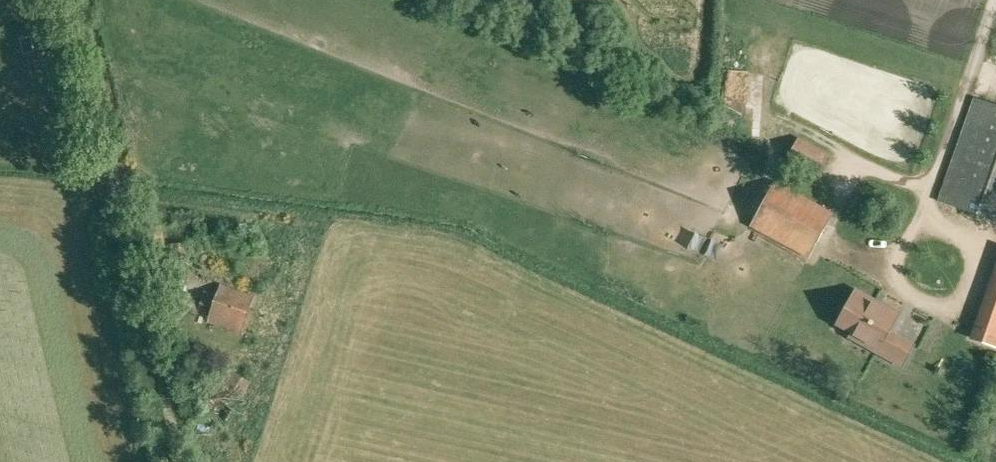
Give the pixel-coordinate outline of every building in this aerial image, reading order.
[(976,99),(940,202),(995,221),(995,105),(976,99)] [(798,139),(787,159),(816,175),(827,155),(798,139)] [(775,182),(751,226),(808,257),(832,213),(775,182)] [(172,244),(174,270),(189,269),(188,243),(172,244)] [(202,303),(214,308),(209,321),(242,333),(255,297),(221,286),(218,296),(206,292),(202,303)] [(876,351),(902,365),(913,345),(888,332),(898,314),(856,291),(837,325),(851,332),(849,336),(876,351)] [(975,339),(995,346),(995,301),(989,299),(975,339)]
